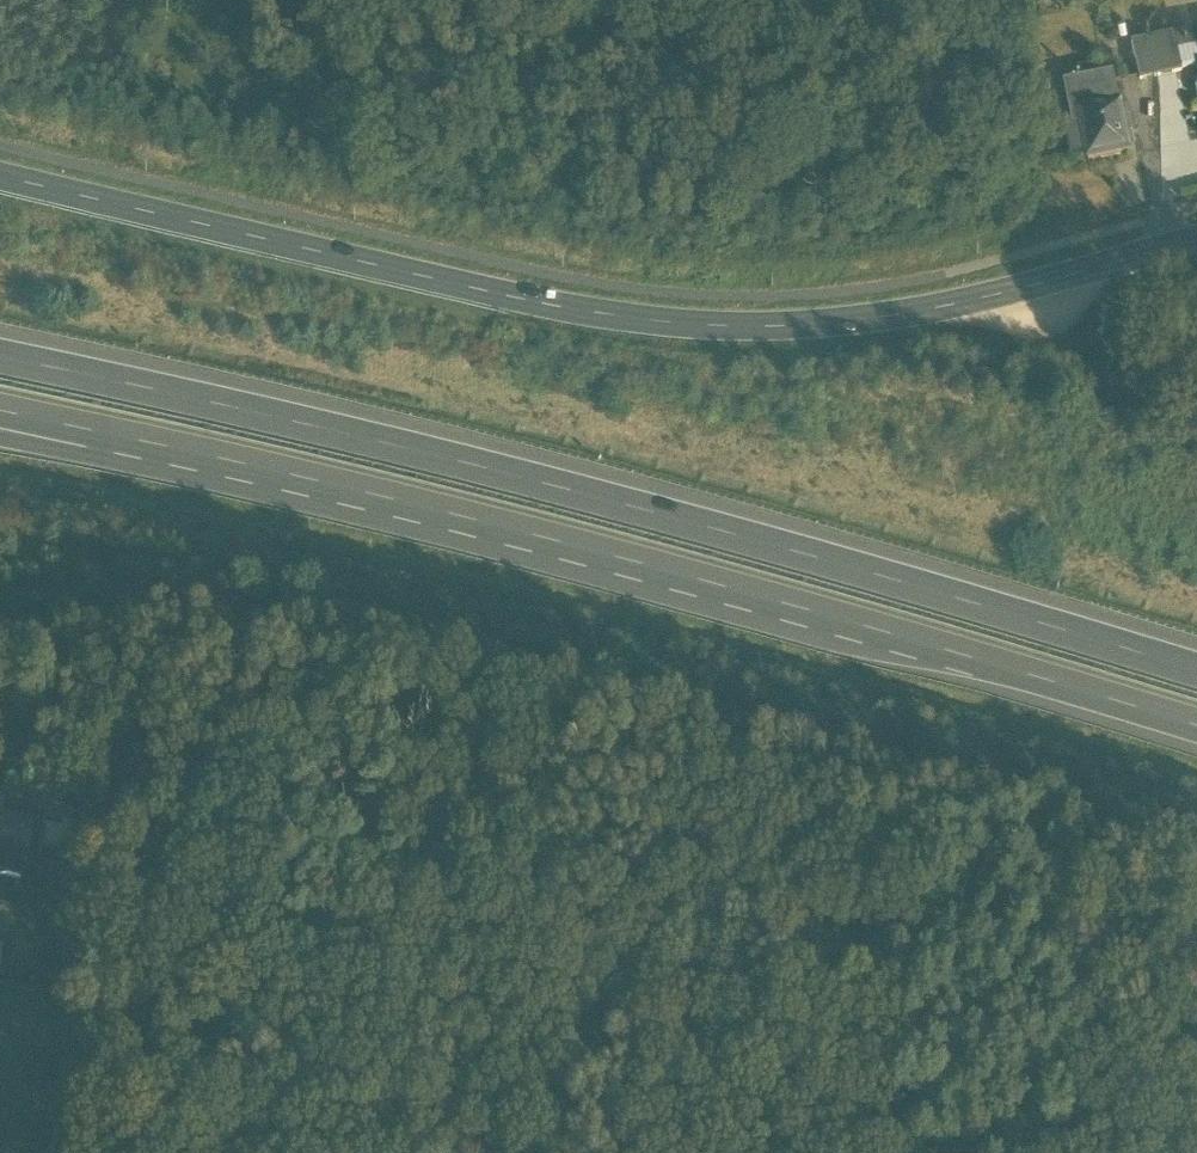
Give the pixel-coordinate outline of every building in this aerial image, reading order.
[(1173,27),(1148,31),(1157,76),(1182,71),(1182,69),(1176,41),(1173,27)] [(1140,80),(1157,76),(1148,31),(1131,35),(1140,80)] [(1176,41),(1182,69),(1196,66),(1196,44),(1189,46),(1188,38),(1176,41)] [(1113,72),(1100,75),(1103,87),(1115,85),(1113,72)] [(1086,151),(1088,159),(1129,151),(1125,133),(1133,131),(1128,109),(1120,110),(1115,85),(1103,87),(1100,75),(1072,81),(1081,125),(1072,127),(1066,128),(1071,154),(1086,151)] [(1063,83),(1072,127),(1081,125),(1072,81),(1063,83)] [(5,815),(3,831),(31,834),(33,818),(5,815)] [(30,850),(31,834),(3,831),(1,846),(24,849),(30,850)] [(21,881),(24,849),(1,846),(0,857),(0,879),(21,881)]
